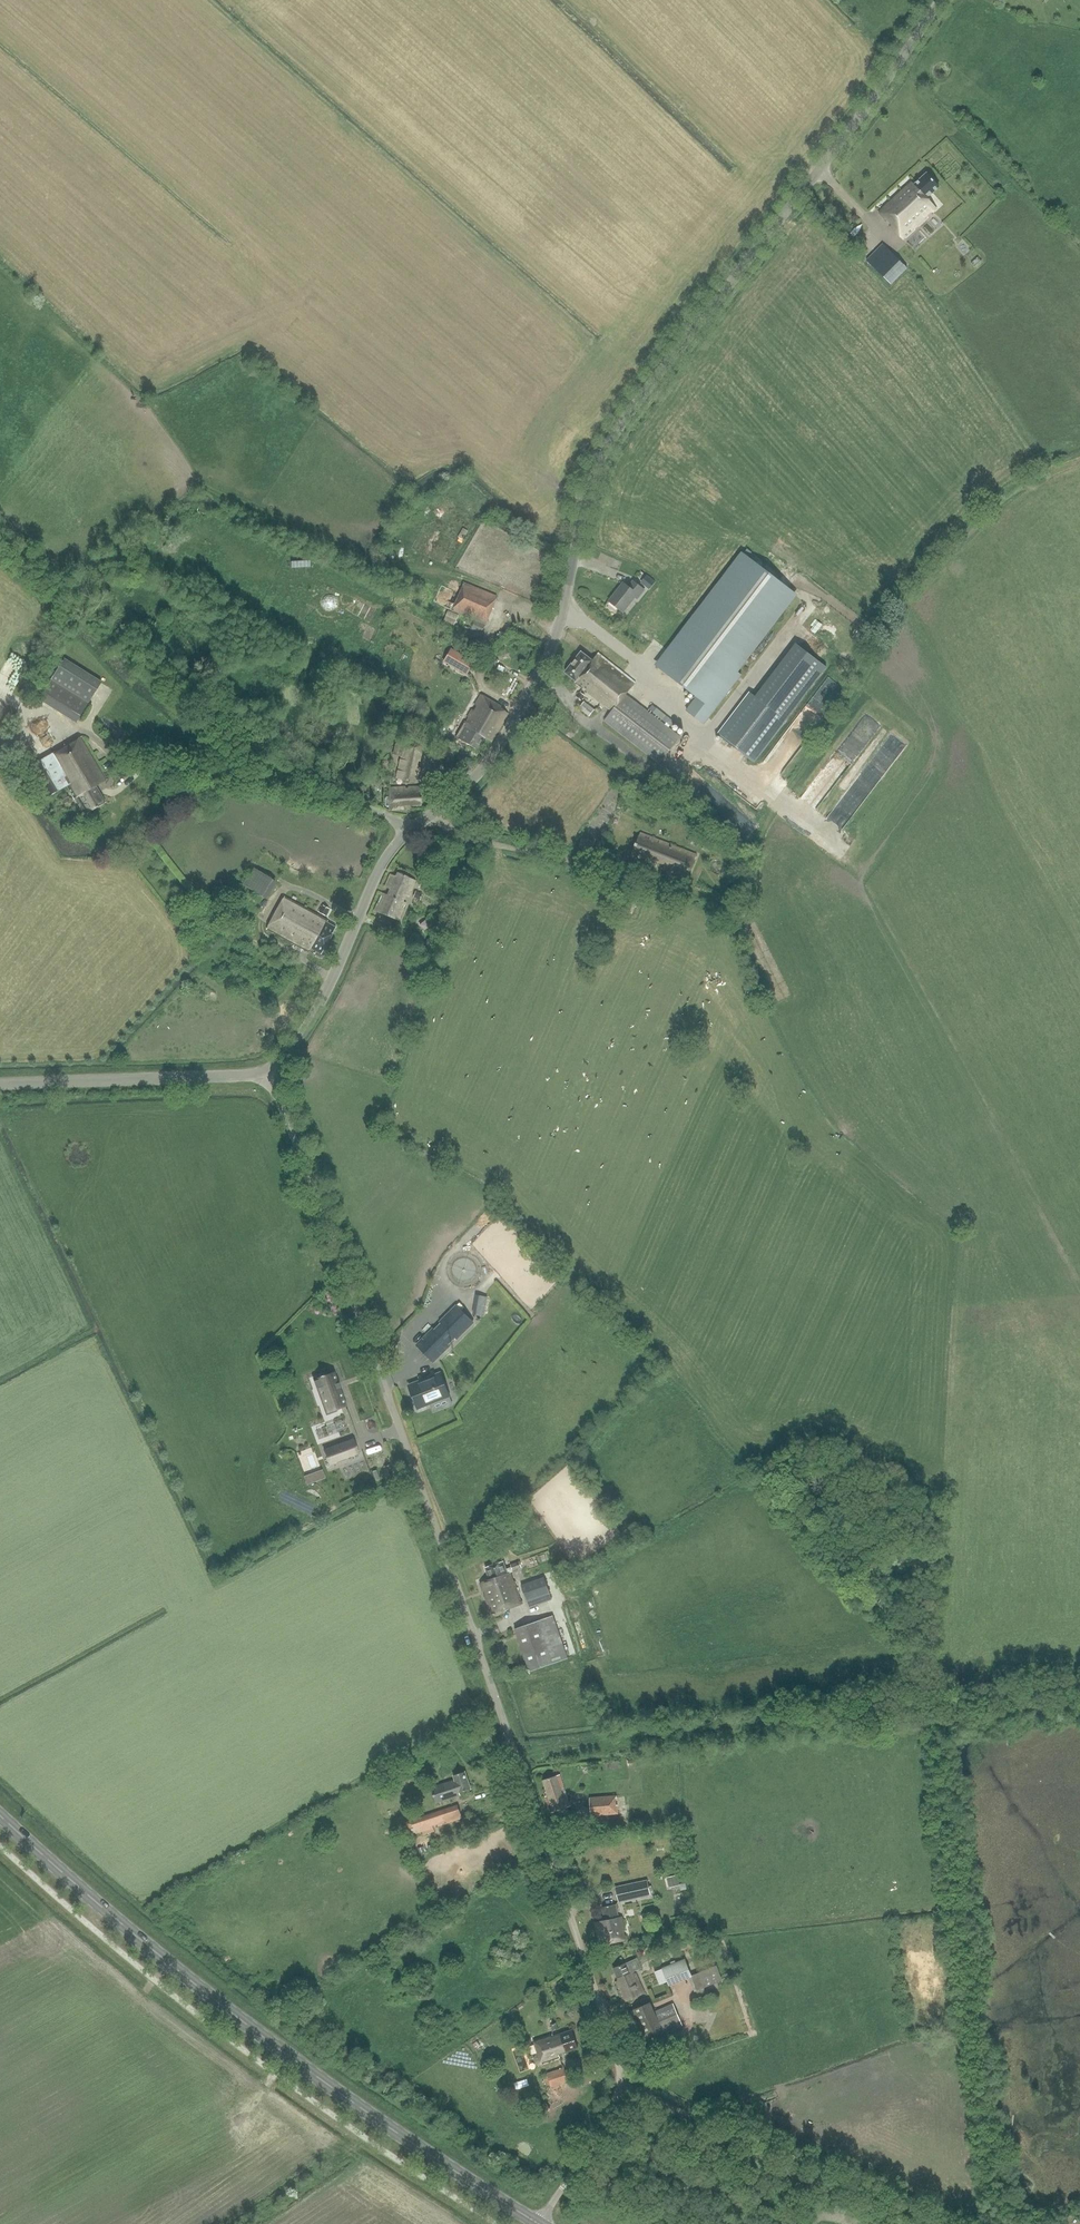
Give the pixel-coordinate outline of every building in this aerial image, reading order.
[(933,215),(938,210),(929,200),(941,189),(929,176),(917,187),(914,184),(905,193),(903,192),(880,213),(905,241),(933,215)] [(892,252),(876,269),(892,285),(908,268),(892,252)] [(741,552),(655,665),(696,697),(686,711),(704,725),(742,675),(739,672),(798,595),(748,557),(752,553),(747,549),(744,554),(741,552)] [(648,576),(642,583),(650,589),(655,582),(648,576)] [(481,634),(497,598),(466,584),(454,612),(476,622),(471,633),(479,637),(481,634)] [(639,601),(646,592),(635,584),(630,590),(625,586),(610,604),(624,615),(637,599),(639,601)] [(750,692),(717,734),(754,762),(826,668),(796,645),(756,697),(750,692)] [(454,647),(445,660),(468,675),(477,662),(454,647)] [(660,766),(682,740),(628,696),(637,685),(599,655),(593,662),(582,654),(566,674),(577,683),(576,684),(613,714),(606,723),(660,766)] [(88,703),(50,680),(38,699),(75,723),(88,703)] [(580,692),(576,697),(582,701),(585,696),(580,692)] [(491,744),(507,717),(499,712),(501,709),(482,698),(469,720),(470,721),(468,725),(466,724),(455,741),(477,754),(485,741),(491,744)] [(595,710),(584,702),(579,708),(589,717),(595,710)] [(45,799),(68,786),(85,814),(105,802),(96,786),(107,779),(83,738),(51,757),(50,756),(27,769),(45,799)] [(403,743),(395,779),(417,783),(420,768),(415,767),(416,761),(420,762),(423,747),(403,743)] [(367,801),(370,789),(357,786),(354,798),(367,801)] [(387,797),(385,798),(386,806),(387,807),(390,807),(390,809),(390,811),(395,811),(403,810),(403,806),(420,806),(419,787),(389,788),(390,797),(387,797)] [(66,794),(58,798),(62,805),(70,801),(66,794)] [(700,832),(693,829),(688,840),(695,843),(700,832)] [(688,880),(697,857),(641,834),(634,853),(647,858),(645,862),(657,867),(659,863),(665,866),(663,870),(688,880)] [(582,839),(579,848),(593,851),(595,841),(586,839),(586,840),(582,839)] [(257,866),(245,883),(269,899),(280,882),(257,866)] [(398,921),(415,881),(397,874),(396,877),(389,874),(384,887),(390,890),(387,897),(381,894),(374,911),(398,921)] [(416,891),(413,896),(420,899),(423,894),(416,891)] [(623,910),(632,914),(638,899),(629,896),(623,910)] [(323,952),(336,930),(327,925),(328,923),(285,899),(267,931),(318,959),(323,959),(326,953),(323,952)] [(323,905),(319,912),(325,915),(329,908),(323,905)] [(429,939),(424,950),(434,955),(439,943),(429,939)] [(474,1323),(456,1306),(440,1322),(441,1323),(435,1330),(433,1328),(417,1344),(434,1362),(451,1346),(449,1344),(456,1338),(457,1339),(474,1323)] [(326,1413),(347,1406),(335,1372),(314,1380),(326,1413)] [(414,1388),(410,1389),(418,1407),(449,1395),(440,1373),(413,1384),(414,1388)] [(452,1396),(442,1400),(445,1406),(455,1402),(452,1396)] [(324,1449),(331,1466),(360,1455),(354,1439),(324,1449)] [(544,1555),(538,1557),(540,1563),(546,1561),(544,1555)] [(501,1610),(522,1603),(515,1582),(515,1581),(513,1582),(510,1572),(514,1571),(513,1570),(522,1567),(520,1561),(511,1564),(512,1567),(507,1568),(504,1560),(486,1567),(490,1579),(481,1582),(484,1590),(485,1589),(486,1593),(485,1594),(491,1613),(501,1610)] [(521,1585),(529,1607),(552,1599),(544,1577),(521,1585)] [(568,1658),(553,1615),(515,1628),(530,1671),(568,1658)] [(460,1792),(471,1789),(465,1772),(454,1776),(455,1780),(433,1788),(438,1802),(461,1794),(460,1792)] [(550,1812),(570,1805),(563,1784),(564,1784),(561,1775),(545,1780),(550,1795),(545,1796),(550,1812)] [(618,1795),(590,1797),(591,1816),(619,1814),(618,1805),(616,1805),(615,1798),(618,1798),(618,1795)] [(458,1804),(407,1821),(412,1835),(423,1832),(424,1834),(434,1831),(433,1826),(437,1824),(438,1826),(462,1818),(458,1804)] [(678,1875),(667,1877),(669,1887),(680,1885),(678,1875)] [(647,1879),(616,1886),(619,1902),(651,1895),(647,1879)] [(601,1944),(628,1938),(623,1917),(620,1917),(617,1905),(604,1908),(606,1920),(596,1922),(601,1944)] [(645,1993),(635,1970),(643,1967),(639,1958),(615,1968),(620,1980),(617,1981),(625,2001),(645,1993)] [(685,1959),(655,1972),(660,1984),(667,1981),(669,1986),(689,1978),(695,1992),(696,1992),(698,1996),(706,1993),(704,1988),(723,1980),(717,1965),(691,1975),(685,1959)] [(650,2002),(628,2012),(642,2042),(682,2025),(673,2003),(653,2011),(650,2002)] [(560,2053),(578,2047),(572,2029),(554,2035),(553,2033),(534,2039),(542,2063),(561,2057),(560,2053)] [(590,2053),(570,2061),(576,2073),(594,2063),(590,2053)] [(520,2058),(522,2068),(529,2067),(527,2057),(520,2058)] [(537,2108),(542,2115),(550,2110),(545,2102),(537,2108)]
